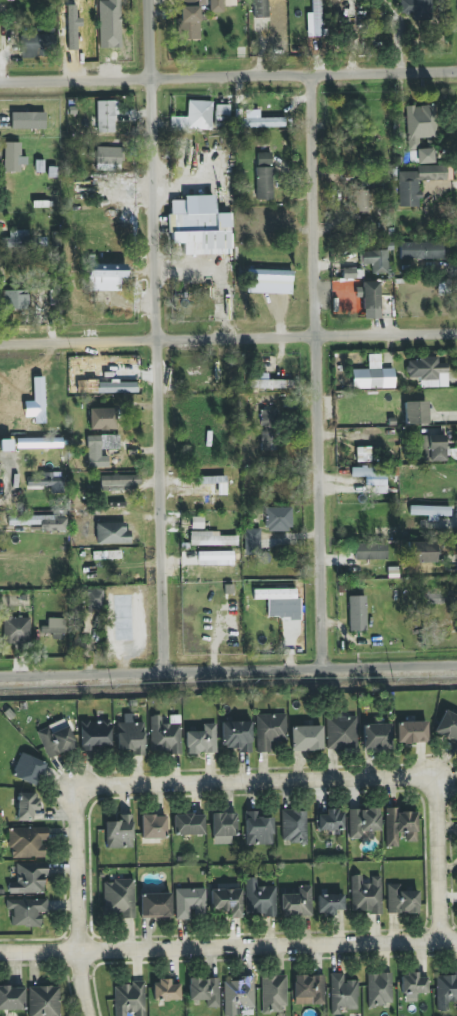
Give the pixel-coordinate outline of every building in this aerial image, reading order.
[(178,41),(200,40),(200,0),(178,0),(178,41)] [(210,13),(223,13),(223,0),(210,0),(210,13)] [(253,18),(268,17),(268,0),(253,0),(253,18)] [(312,13),(307,13),(307,37),(322,37),(321,0),(312,0),(312,13)] [(400,14),(412,14),(412,20),(431,20),(431,0),(400,0),(400,14)] [(54,35),(22,34),(21,57),(45,57),(45,51),(54,51),(54,35)] [(115,132),(115,101),(96,101),(97,133),(115,132)] [(170,117),(170,129),(211,131),(212,101),(188,101),(188,117),(170,117)] [(215,122),(230,122),(229,105),(215,105),(215,122)] [(406,107),(408,151),(416,150),(417,164),(433,163),(433,148),(419,149),(419,139),(437,138),(435,105),(406,107)] [(45,113),(11,112),(11,129),(45,129),(45,113)] [(258,118),(258,112),(249,113),(249,128),(285,127),(284,118),(258,118)] [(20,172),(21,165),(27,165),(27,157),(20,157),(21,143),(4,142),(3,172),(20,172)] [(121,171),(122,148),(97,147),(96,170),(121,171)] [(257,200),(272,200),(272,153),(256,153),(257,200)] [(398,207),(419,207),(419,181),(447,181),(447,166),(417,166),(417,172),(398,172),(398,207)] [(367,212),(368,191),(352,190),(351,212),(367,212)] [(229,255),(228,213),(215,213),(214,195),(184,196),(184,200),(171,200),(172,243),(183,243),(183,255),(229,255)] [(7,230),(7,246),(32,247),(32,231),(7,230)] [(399,243),(400,260),(443,259),(443,242),(399,243)] [(388,251),(360,250),(360,264),(372,264),(371,274),(387,275),(388,251)] [(127,265),(94,264),(94,256),(88,256),(88,291),(120,291),(121,278),(127,278),(127,265)] [(292,284),(292,271),(247,270),(247,283),(292,284)] [(362,282),(363,310),(380,310),(379,282),(362,282)] [(3,291),(4,310),(27,309),(27,290),(3,291)] [(380,355),(368,355),(368,369),(352,370),(352,389),(394,388),(394,369),(381,369),(380,355)] [(420,388),(447,387),(447,363),(438,364),(438,358),(407,359),(407,378),(420,378),(420,388)] [(43,409),(42,378),(34,378),(35,409),(43,409)] [(97,383),(96,392),(137,393),(137,384),(97,383)] [(427,401),(404,402),(405,424),(428,424),(427,401)] [(116,430),(115,408),(88,409),(89,430),(116,430)] [(261,451),(278,451),(277,410),(260,410),(261,451)] [(445,461),(445,435),(421,436),(421,462),(445,461)] [(120,448),(120,436),(83,436),(83,449),(120,448)] [(19,448),(62,447),(62,439),(18,439),(19,448)] [(356,462),(371,462),(370,447),(356,448),(356,462)] [(84,466),(104,467),(105,452),(85,452),(84,466)] [(389,493),(388,467),(351,468),(351,478),(365,477),(365,487),(374,486),(374,494),(389,493)] [(26,486),(63,487),(63,477),(53,476),(53,473),(27,472),(26,486)] [(140,475),(100,475),(100,486),(140,486),(140,475)] [(450,507),(409,506),(409,515),(427,516),(427,521),(437,521),(437,516),(450,517),(450,507)] [(292,530),(292,507),(264,508),(265,531),(292,530)] [(67,531),(66,516),(7,517),(8,526),(39,525),(39,532),(67,531)] [(97,545),(129,544),(128,522),(96,523),(97,545)] [(244,556),(260,556),(260,529),(245,529),(244,556)] [(237,546),(237,536),(219,536),(219,531),(190,531),(190,545),(237,546)] [(436,563),(435,542),(410,543),(410,563),(436,563)] [(387,559),(386,543),(354,544),(355,560),(387,559)] [(233,552),(198,551),(197,560),(233,560),(233,552)] [(300,598),(296,598),(296,589),(253,590),(253,600),(268,600),(268,619),(300,618),(300,598)] [(103,606),(103,591),(85,590),(85,605),(103,606)] [(349,631),(366,631),(365,596),(348,597),(349,631)] [(30,618),(3,617),(2,645),(30,646),(30,618)] [(40,634),(53,634),(53,640),(64,640),(64,618),(48,618),(48,627),(40,627),(40,634)] [(445,710),(434,731),(456,743),(456,716),(445,710)] [(144,756),(145,723),(133,722),(133,714),(124,714),(124,723),(117,723),(117,750),(132,750),(131,755),(144,756)] [(285,714),(256,715),(257,753),(270,752),(270,743),(286,742),(285,714)] [(180,753),(179,721),(170,721),(170,724),(162,724),(161,715),(150,716),(151,754),(180,753)] [(356,716),(326,717),(327,750),(357,749),(356,716)] [(76,748),(65,720),(37,730),(47,759),(76,748)] [(110,720),(80,721),(81,751),(93,751),(93,747),(110,746),(110,720)] [(251,721),(221,722),(221,748),(237,748),(237,753),(251,753),(251,721)] [(427,743),(427,722),(396,722),(396,743),(427,743)] [(186,754),(216,754),(216,724),(203,724),(203,732),(186,732),(186,754)] [(390,724),(362,725),(363,750),(391,749),(390,724)] [(291,751),(322,751),(322,726),(291,727),(291,751)] [(12,776),(36,787),(46,763),(22,753),(12,776)] [(39,793),(17,793),(17,821),(39,821),(39,793)] [(398,847),(398,833),(406,833),(406,842),(416,842),(416,812),(397,812),(397,808),(386,808),(386,847),(398,847)] [(348,839),(362,839),(362,832),(380,831),(379,809),(348,809),(348,839)] [(307,843),(306,810),(282,811),(282,843),(307,843)] [(343,831),(343,810),(325,811),(325,815),(316,815),(317,831),(343,831)] [(272,818),(257,818),(257,811),(245,812),(246,845),(273,845),(272,818)] [(213,845),(231,844),(231,836),(236,836),(236,813),(212,814),(213,845)] [(204,835),(203,814),(174,814),(174,835),(204,835)] [(132,815),(120,815),(120,822),(105,822),(106,848),(133,848),(132,815)] [(166,838),(165,815),(141,816),(142,839),(166,838)] [(47,827),(9,828),(10,858),(45,857),(45,842),(48,842),(47,827)] [(46,893),(45,863),(16,863),(17,883),(8,883),(8,894),(46,893)] [(352,913),(381,912),(380,877),(371,877),(371,884),(362,884),(362,875),(351,876),(352,913)] [(246,916),(276,915),(275,886),(256,887),(256,878),(245,878),(246,916)] [(104,881),(104,914),(122,914),(123,919),(135,918),(134,880),(104,881)] [(388,914),(418,913),(418,891),(400,892),(399,884),(387,884),(388,914)] [(280,895),(281,917),(312,916),(311,886),(300,887),(301,894),(280,895)] [(205,888),(175,889),(176,920),(190,919),(190,914),(206,914),(205,888)] [(241,889),(210,890),(211,913),(227,912),(228,918),(242,918),(241,889)] [(140,918),(171,918),(171,893),(140,894),(140,918)] [(318,915),(335,915),(334,910),(344,910),(343,894),(317,895),(318,915)] [(47,899),(6,898),(6,910),(11,910),(11,926),(39,927),(40,912),(47,913),(47,899)] [(454,971),(454,976),(436,976),(437,1011),(448,1011),(448,1002),(456,1002),(456,971),(454,971)] [(367,974),(368,1006),(392,1005),(391,973),(367,974)] [(331,1015),(341,1015),(341,1009),(358,1009),(357,981),(344,981),(344,974),(330,974),(331,1015)] [(418,978),(418,974),(401,974),(400,994),(427,994),(427,978),(418,978)] [(325,1004),(324,975),(293,976),(294,1005),(325,1004)] [(286,976),(261,976),(262,1013),(287,1013),(286,976)] [(237,977),(237,981),(224,981),(224,1015),(236,1015),(236,1007),(254,1007),(254,977),(237,977)] [(219,979),(189,978),(188,1000),(207,1001),(207,1007),(219,1008),(219,979)] [(153,1001),(180,1001),(181,985),(170,985),(170,980),(153,980),(153,1001)] [(144,981),(130,982),(130,985),(114,986),(115,1015),(127,1015),(126,1013),(135,1013),(135,1015),(145,1015),(144,981)] [(28,987),(29,1015),(60,1015),(59,986),(28,987)] [(24,1011),(24,987),(0,987),(0,1010),(24,1011)]
